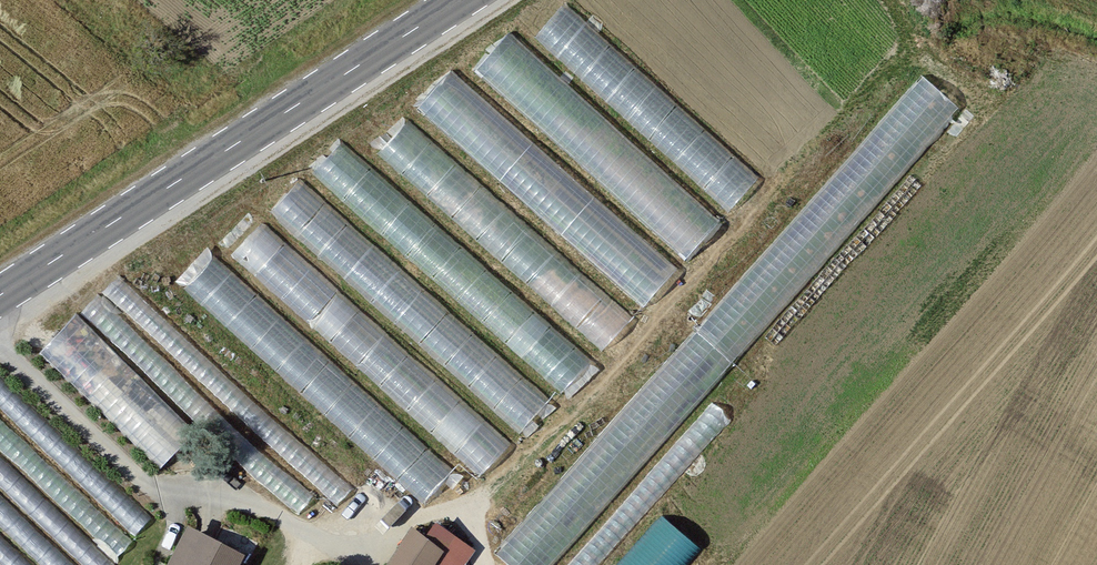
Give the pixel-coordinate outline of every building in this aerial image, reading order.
[(760,174),(569,0),(568,0),(542,27),(657,132),(667,121),(680,132),(682,131),(710,157),(697,172),(732,204),(760,174)] [(479,64),(692,252),(723,217),(510,29),(479,64)] [(682,259),(451,68),(419,106),(650,298),(682,259)] [(957,98),(924,70),(680,356),(678,354),(657,378),(669,388),(634,428),(619,414),(503,550),(521,564),(550,564),(761,318),(766,322),(957,98)] [(310,174),(580,383),(604,353),(334,144),(310,174)] [(265,205),(526,424),(552,393),(292,174),(265,205)] [(229,245),(485,470),(513,438),(257,213),(229,245)] [(179,280),(428,495),(455,464),(207,249),(179,280)] [(75,318),(46,346),(160,463),(195,429),(102,333),(95,340),(75,318)] [(619,564),(682,564),(701,540),(662,511),(619,564)] [(395,564),(464,564),(471,556),(433,530),(421,547),(412,541),(395,564)] [(169,564),(237,564),(182,538),(169,564)]
